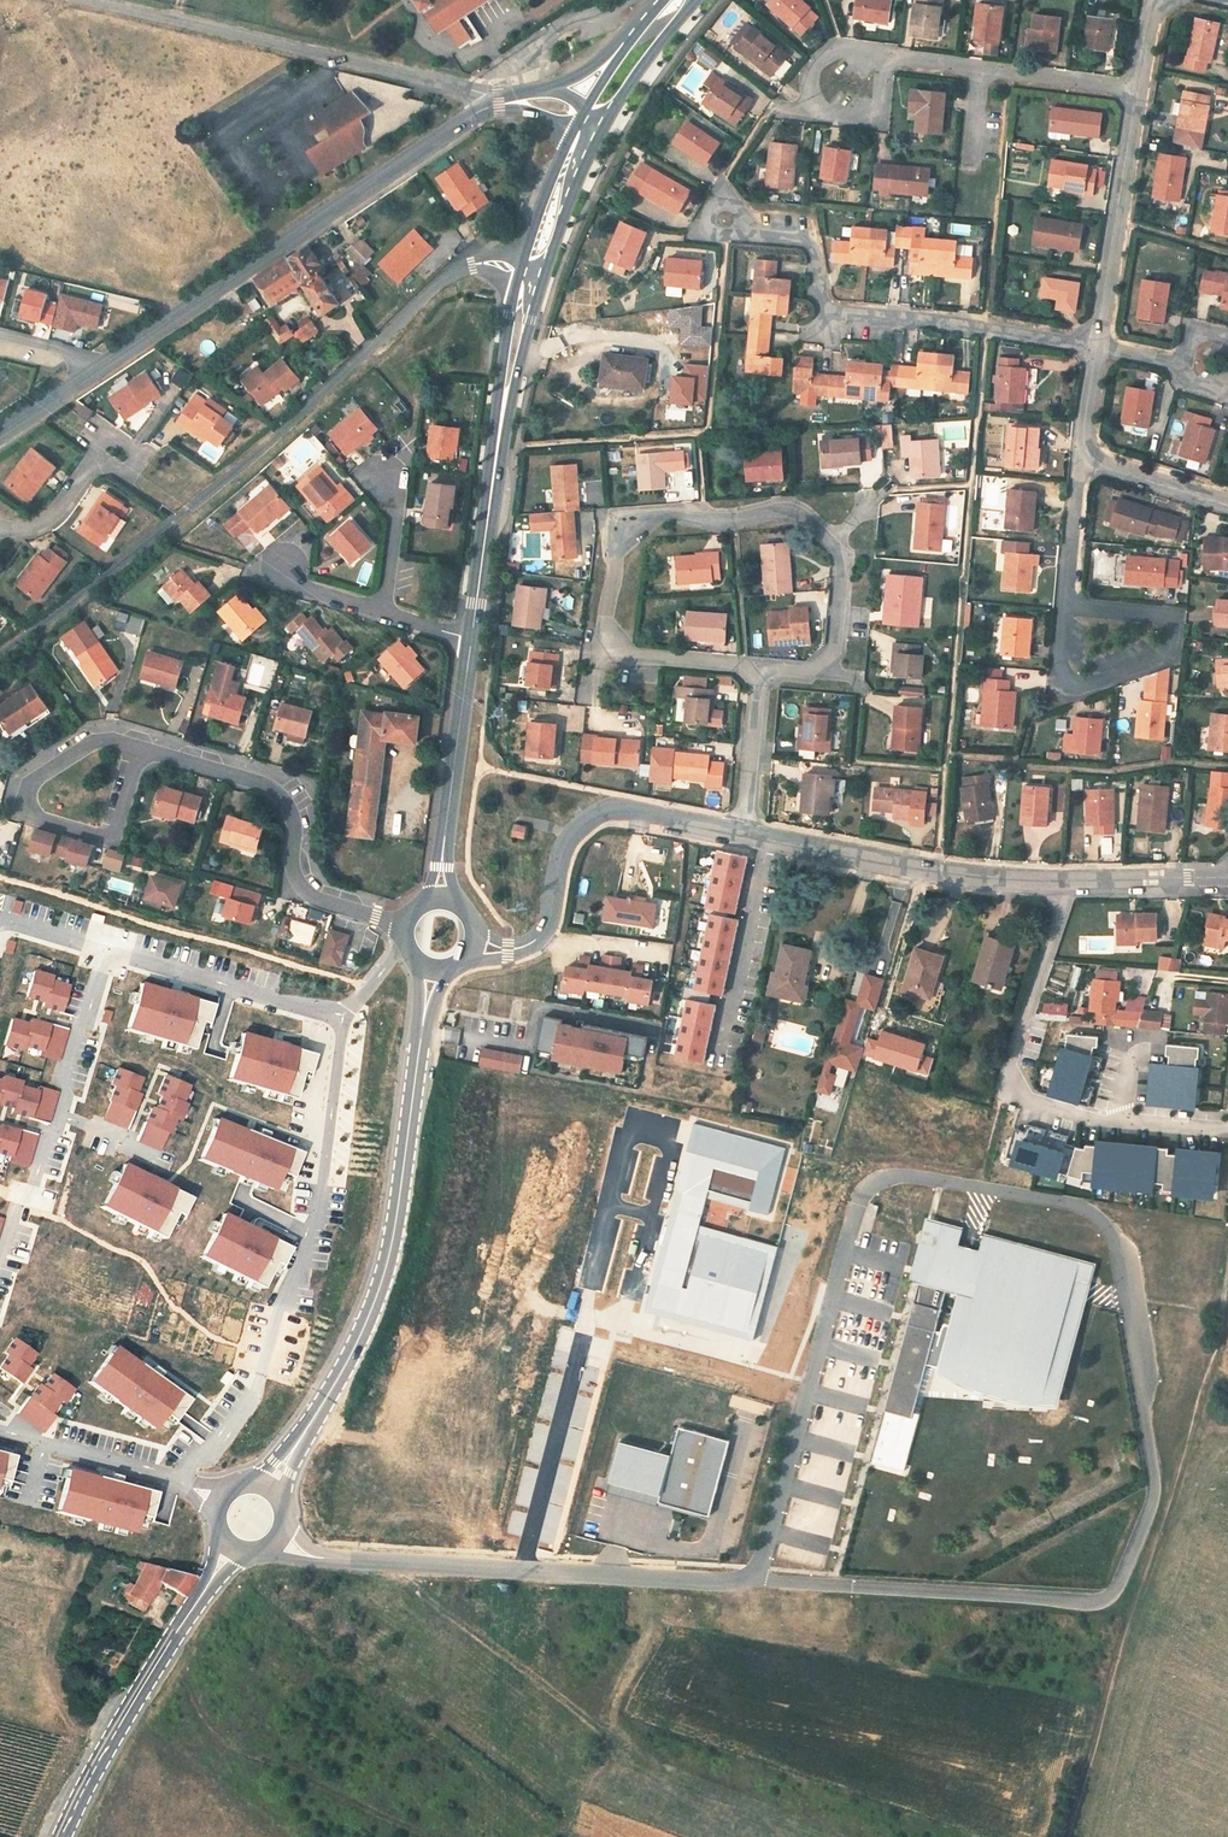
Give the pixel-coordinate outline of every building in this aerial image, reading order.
[(437,34),(447,28),(460,47),(472,39),(459,20),(488,0),(415,0),(437,34)] [(811,9),(801,0),(771,0),(767,4),(803,37),(809,30),(811,31),(817,24),(815,22),(806,14),(811,9)] [(865,20),(888,24),(892,0),(858,0),(855,18),(865,20)] [(912,35),(937,39),(942,0),(917,0),(912,35)] [(978,3),(976,17),(981,18),(980,26),(978,41),(1000,44),(1005,7),(978,3)] [(819,17),(811,9),(806,14),(815,22),(819,17)] [(1036,14),(1033,32),(1031,51),(1055,54),(1060,17),(1036,14)] [(1113,19),(1090,16),(1086,48),(1109,51),(1113,19)] [(1220,24),(1196,19),(1187,56),(1186,56),(1184,68),(1205,72),(1208,61),(1212,62),(1220,24)] [(753,28),(745,37),(736,48),(745,55),(755,63),(772,77),(788,57),(755,30),(753,28)] [(703,45),(696,53),(715,68),(721,59),(703,45)] [(746,97),(719,79),(703,102),(736,125),(745,111),(752,101),(746,97)] [(331,133),(308,148),(323,171),(355,151),(355,152),(363,148),(362,147),(366,144),(364,141),(364,138),(364,134),(365,130),(369,128),(365,122),(364,123),(361,115),(367,112),(352,89),(346,93),(346,94),(325,107),(325,106),(323,103),(305,114),(316,131),(326,125),(329,124),(334,131),(331,133)] [(918,112),(916,131),(942,133),(946,93),(912,89),(909,106),(918,107),(918,112)] [(1180,117),(1174,143),(1201,148),(1210,107),(1208,107),(1211,97),(1185,92),(1182,105),(1180,117)] [(346,93),(325,106),(325,107),(346,94),(346,93)] [(1180,117),(1182,105),(1174,103),(1172,115),(1180,117)] [(1103,115),(1053,108),(1049,136),(1051,138),(1061,140),(1061,138),(1070,139),(1071,133),(1100,137),(1103,115)] [(719,144),(688,122),(673,143),(706,165),(719,144)] [(1017,141),(1016,148),(1033,151),(1034,145),(1017,141)] [(798,145),(772,142),(767,187),(793,189),(798,145)] [(852,151),(827,147),(822,179),(847,182),(852,151)] [(355,151),(323,171),(323,172),(355,152),(355,151)] [(1186,158),(1161,154),(1154,198),(1179,202),(1186,158)] [(1090,166),(1053,160),(1049,185),(1085,191),(1085,194),(1094,195),(1098,170),(1090,168),(1090,166)] [(463,208),(468,216),(488,201),(483,193),(489,189),(478,174),(469,181),(457,163),(436,178),(459,210),(463,208)] [(691,192),(643,164),(629,186),(678,215),(691,192)] [(893,167),(877,166),(875,188),(880,188),(880,195),(890,196),(890,193),(929,196),(931,170),(893,166),(893,167)] [(1219,195),(1213,233),(1227,235),(1227,197),(1219,195)] [(1083,226),(1038,218),(1033,244),(1079,251),(1083,226)] [(632,255),(636,257),(647,233),(623,222),(607,259),(627,267),(632,255)] [(905,249),(907,227),(897,227),(897,234),(896,248),(905,249)] [(913,249),(911,273),(929,275),(930,270),(938,271),(941,240),(926,239),(927,229),(907,227),(905,249),(913,249)] [(868,260),(871,229),(853,228),(852,243),(851,248),(843,247),(844,242),(835,241),(833,262),(841,263),(842,262),(860,264),(860,259),(868,260)] [(889,231),(871,229),(868,260),(877,261),(876,265),(895,266),(896,253),(887,251),(887,247),(888,233),(889,231)] [(398,283),(412,269),(410,266),(430,246),(415,230),(380,265),(398,283)] [(897,234),(888,233),(887,247),(896,248),(897,234)] [(946,272),(945,276),(964,278),(964,279),(972,279),(975,258),(973,258),(965,257),(965,262),(957,261),(959,244),(959,241),(941,240),(938,271),(946,272)] [(349,252),(363,265),(372,256),(358,242),(349,252)] [(965,257),(973,258),(974,245),(959,244),(957,261),(965,262),(965,257)] [(302,280),(305,285),(321,275),(326,271),(309,246),(289,260),(302,280)] [(410,266),(412,269),(433,249),(430,246),(410,266)] [(640,258),(636,257),(632,255),(627,267),(634,270),(640,258)] [(700,288),(703,262),(668,258),(666,284),(700,288)] [(759,296),(789,298),(791,280),(777,278),(771,278),(772,269),(778,270),(779,261),(756,259),(756,268),(757,268),(755,286),(760,286),(759,296)] [(289,260),(258,280),(272,300),(302,280),(289,260)] [(363,265),(352,275),(359,283),(370,272),(363,265)] [(1213,293),(1214,289),(1225,291),(1224,295),(1223,304),(1227,305),(1227,278),(1227,276),(1227,274),(1217,272),(1216,274),(1205,271),(1200,292),(1213,294),(1213,293)] [(321,275),(305,285),(325,314),(340,304),(321,275)] [(1080,284),(1044,278),(1042,296),(1059,299),(1057,308),(1075,311),(1080,284)] [(4,302),(9,281),(0,279),(0,300),(4,302)] [(1144,280),(1139,318),(1165,322),(1170,285),(1144,280)] [(53,324),(59,301),(50,299),(51,295),(48,294),(28,289),(21,316),(53,324)] [(103,305),(61,294),(59,301),(53,324),(52,326),(75,332),(77,323),(97,328),(103,305)] [(755,303),(754,303),(752,320),(751,320),(750,330),(755,330),(772,332),(773,322),(767,322),(768,314),(774,314),(788,316),(789,298),(759,296),(758,303),(755,303)] [(666,316),(665,323),(686,326),(687,319),(666,316)] [(266,321),(268,324),(281,344),(294,335),(288,325),(282,329),(273,317),(266,321)] [(1165,322),(1139,318),(1138,322),(1164,326),(1165,322)] [(294,335),(300,345),(319,332),(312,322),(294,335)] [(755,330),(750,330),(749,338),(754,339),(754,347),(748,346),(747,364),(752,364),(751,373),(755,374),(782,377),(782,373),(783,363),(784,358),(768,356),(764,356),(765,348),(769,348),(770,340),(772,340),(772,332),(755,330)] [(891,387),(900,388),(909,389),(910,387),(927,389),(927,386),(935,387),(936,373),(937,363),(938,354),(920,352),(919,363),(918,373),(910,372),(911,366),(902,365),(892,365),(891,373),(890,381),(892,381),(891,387)] [(648,363),(649,360),(605,354),(604,363),(602,373),(601,385),(644,392),(646,382),(648,363)] [(954,376),(955,370),(955,363),(956,356),(938,354),(937,363),(935,387),(943,387),(943,391),(961,393),(961,394),(970,394),(972,372),(963,371),(962,377),(954,376)] [(797,363),(796,373),(794,388),(803,389),(803,393),(802,405),(818,406),(819,396),(829,397),(831,375),(823,374),(822,380),(814,378),(814,374),(815,363),(815,358),(797,357),(797,363)] [(294,373),(286,363),(283,359),(278,363),(266,373),(264,374),(264,373),(259,367),(250,373),(253,377),(245,383),(262,404),(272,397),(270,394),(282,385),(284,388),(286,390),(299,380),(294,373)] [(1026,369),(1018,368),(1018,363),(1018,360),(1000,359),(1000,363),(999,373),(997,402),(1023,404),(1026,373),(1026,369)] [(849,362),(848,363),(847,373),(847,377),(847,382),(839,381),(840,376),(831,375),(829,397),(838,398),(838,396),(855,398),(855,394),(863,395),(865,373),(866,363),(860,363),(849,362)] [(654,364),(648,363),(646,382),(651,382),(653,373),(654,364)] [(696,402),(696,398),(707,399),(709,364),(687,363),(686,375),(675,374),(673,401),(696,402)] [(884,365),(866,363),(865,373),(863,395),(872,395),(872,400),(890,402),(891,387),(892,381),(890,381),(891,373),(883,372),(884,365)] [(179,367),(171,381),(184,389),(192,374),(179,367)] [(153,381),(147,373),(143,375),(130,384),(126,378),(111,387),(116,394),(111,398),(123,416),(143,403),(144,405),(153,399),(161,394),(153,381)] [(242,379),(245,383),(253,377),(250,373),(242,379)] [(270,394),(272,397),(284,388),(282,385),(270,394)] [(1129,388),(1123,422),(1149,426),(1155,392),(1129,388)] [(211,397),(207,402),(221,412),(225,407),(211,397)] [(143,403),(123,416),(125,419),(145,406),(144,405),(143,403)] [(189,406),(200,413),(202,411),(191,403),(189,406)] [(93,411),(85,405),(79,414),(87,420),(93,411)] [(234,425),(205,406),(202,411),(200,413),(189,406),(177,423),(189,431),(191,426),(208,437),(221,446),(234,425)] [(361,409),(330,435),(347,454),(377,429),(361,409)] [(1211,421),(1186,413),(1184,420),(1190,423),(1179,455),(1204,463),(1215,430),(1208,428),(1211,421)] [(893,423),(893,414),(884,415),(885,423),(893,423)] [(1174,437),(1182,439),(1186,422),(1179,419),(1174,437)] [(945,448),(971,447),(970,420),(944,421),(945,448)] [(1149,426),(1123,422),(1123,426),(1149,431),(1149,426)] [(892,425),(881,425),(883,442),(893,441),(892,425)] [(191,426),(189,431),(205,442),(208,437),(191,426)] [(460,430),(435,427),(432,448),(429,447),(428,456),(453,459),(455,450),(458,450),(460,430)] [(1036,459),(1041,460),(1042,450),(1039,450),(1041,430),(1012,427),(1008,466),(1035,469),(1036,459)] [(941,475),(938,440),(912,442),(912,436),(903,436),(904,457),(913,456),(915,477),(941,475)] [(1119,436),(1117,445),(1130,448),(1132,439),(1119,436)] [(869,438),(820,442),(822,466),(861,463),(861,460),(871,459),(869,438)] [(1171,453),(1179,454),(1181,440),(1173,439),(1171,453)] [(5,483),(23,497),(37,480),(42,484),(56,467),(34,448),(5,483)] [(683,452),(637,454),(640,489),(665,488),(663,471),(685,469),(683,452)] [(782,478),(781,452),(755,453),(746,454),(747,480),(755,479),(766,479),(782,478)] [(273,463),(279,469),(285,463),(280,457),(273,463)] [(330,524),(355,502),(341,484),(336,488),(326,476),(328,474),(321,466),(298,486),(310,501),(313,498),(325,512),(322,514),(330,524)] [(567,504),(568,513),(579,512),(576,467),(553,468),(555,505),(567,504)] [(37,480),(23,497),(28,501),(42,484),(37,480)] [(454,507),(456,486),(431,483),(428,508),(425,525),(448,528),(451,507),(454,507)] [(288,504),(272,485),(240,513),(250,525),(256,532),(276,514),(288,504)] [(1038,494),(1010,491),(1006,529),(1034,532),(1038,494)] [(89,523),(82,533),(100,545),(107,535),(115,540),(127,523),(116,515),(117,513),(123,505),(105,493),(98,503),(101,505),(95,514),(92,512),(86,521),(89,523)] [(310,501),(322,514),(325,512),(313,498),(310,501)] [(1119,500),(1112,525),(1145,536),(1146,532),(1156,536),(1177,538),(1181,521),(1182,519),(1119,500)] [(942,551),(946,504),(920,502),(917,532),(922,532),(920,549),(942,551)] [(98,503),(92,512),(95,514),(101,505),(98,503)] [(279,517),(290,507),(288,504),(276,514),(279,517)] [(123,505),(117,513),(123,517),(129,509),(123,505)] [(226,525),(235,536),(250,525),(240,513),(226,525)] [(573,513),(531,517),(533,534),(552,532),(555,563),(575,561),(573,543),(576,543),(573,513)] [(79,531),(82,533),(89,523),(86,521),(79,531)] [(331,538),(337,545),(340,542),(355,560),(372,545),(351,521),(331,538)] [(1177,538),(1176,540),(1183,542),(1189,523),(1181,521),(1177,538)] [(237,559),(248,554),(241,539),(230,544),(237,559)] [(1206,540),(1205,568),(1227,569),(1227,541),(1206,540)] [(1003,553),(1007,554),(1003,589),(1031,591),(1032,582),(1030,582),(1032,566),(1040,566),(1040,557),(1029,556),(1030,544),(1004,541),(1003,553)] [(340,542),(337,545),(335,547),(350,564),(355,560),(340,542)] [(762,543),(765,593),(792,591),(789,555),(784,555),(783,542),(762,543)] [(39,601),(68,562),(50,549),(43,558),(40,555),(28,571),(31,574),(21,588),(39,601)] [(679,584),(712,581),(712,573),(720,573),(718,552),(710,553),(710,555),(677,557),(679,584)] [(1126,582),(1164,586),(1166,569),(1170,569),(1169,586),(1178,587),(1180,562),(1128,558),(1126,582)] [(181,598),(193,613),(212,596),(199,582),(195,585),(183,570),(164,587),(177,602),(181,598)] [(31,574),(28,571),(17,585),(21,588),(31,574)] [(889,591),(886,591),(883,624),(913,627),(915,614),(919,615),(922,578),(891,575),(889,591)] [(544,590),(520,587),(515,626),(540,629),(543,607),(542,607),(544,590)] [(219,613),(244,641),(263,624),(252,612),(238,596),(219,613)] [(1215,624),(1227,625),(1227,601),(1218,601),(1215,624)] [(807,607),(790,608),(790,611),(767,613),(769,639),(780,638),(780,645),(810,643),(809,629),(803,629),(803,622),(808,622),(807,607)] [(252,612),(263,624),(266,621),(255,610),(252,612)] [(146,619),(121,611),(115,629),(141,637),(146,619)] [(307,621),(301,614),(286,627),(292,634),(297,630),(323,661),(333,653),(339,660),(353,648),(346,640),(344,642),(331,628),(326,634),(311,617),(307,621)] [(726,645),(728,616),(689,614),(688,640),(710,641),(710,644),(726,645)] [(1029,657),(1030,645),(1032,620),(1006,618),(1004,654),(1029,657)] [(67,652),(78,667),(85,662),(88,665),(84,668),(97,687),(118,672),(87,625),(65,639),(72,649),(67,652)] [(414,658),(407,650),(399,642),(380,659),(406,689),(425,671),(414,658)] [(919,646),(894,644),(893,654),(897,654),(895,673),(895,676),(921,679),(923,656),(919,655),(919,646)] [(410,647),(407,650),(414,658),(417,655),(410,647)] [(153,653),(149,652),(144,672),(142,677),(144,677),(153,680),(157,681),(158,678),(178,684),(184,663),(153,653)] [(559,655),(532,652),(527,686),(550,689),(553,666),(557,667),(559,655)] [(1219,687),(1227,687),(1227,662),(1218,662),(1219,687)] [(219,663),(206,710),(226,716),(225,719),(239,723),(246,698),(236,695),(239,683),(231,681),(235,667),(219,663)] [(328,667),(325,675),(335,679),(338,670),(328,667)] [(1170,668),(1148,676),(1145,702),(1141,702),(1137,737),(1163,740),(1170,668)] [(732,684),(733,676),(719,674),(718,683),(732,684)] [(277,675),(272,690),(279,691),(283,676),(277,675)] [(684,688),(708,690),(709,679),(685,677),(684,688)] [(158,678),(157,681),(177,687),(178,684),(158,678)] [(1009,681),(987,679),(983,726),(1012,729),(1015,693),(1008,692),(1009,681)] [(12,733),(48,708),(32,685),(0,706),(0,715),(12,733)] [(924,697),(926,688),(901,685),(900,694),(924,697)] [(689,699),(687,723),(722,726),(724,713),(713,712),(710,712),(711,701),(714,701),(715,691),(708,690),(684,688),(678,687),(677,698),(689,699)] [(312,711),(282,703),(275,727),(287,731),(286,734),(287,734),(286,739),(303,744),(312,711)] [(798,748),(827,750),(831,709),(805,707),(804,725),(803,739),(798,738),(798,748)] [(922,709),(896,707),(894,727),(898,727),(896,750),(918,752),(922,709)] [(48,708),(12,733),(8,735),(11,740),(51,713),(48,708)] [(226,716),(206,710),(205,713),(225,719),(226,716)] [(360,749),(359,752),(381,755),(383,739),(417,743),(421,716),(388,712),(387,715),(364,712),(361,736),(354,736),(352,738),(351,745),(353,748),(360,749)] [(1214,715),(1211,750),(1227,751),(1227,716),(1214,715)] [(1103,721),(1077,718),(1075,736),(1066,735),(1064,752),(1099,754),(1103,721)] [(556,743),(557,725),(531,723),(529,757),(555,759),(556,743)] [(583,763),(627,767),(627,764),(640,766),(642,743),(627,742),(627,746),(619,745),(619,741),(585,739),(583,763)] [(1162,746),(1161,759),(1171,759),(1171,746),(1162,746)] [(670,751),(654,749),(652,782),(674,784),(674,778),(709,781),(708,787),(724,788),(726,764),(711,763),(711,757),(676,754),(670,754),(670,751)] [(377,786),(381,755),(359,752),(355,783),(377,786)] [(1215,771),(1206,826),(1227,830),(1227,772),(1215,771)] [(832,775),(807,773),(804,812),(829,814),(831,794),(832,778),(832,775)] [(987,775),(969,778),(970,787),(965,788),(963,788),(969,823),(994,819),(988,785),(987,775)] [(832,778),(831,794),(835,794),(835,791),(844,792),(846,791),(847,779),(832,778)] [(371,837),(377,786),(355,783),(349,835),(371,837)] [(162,785),(155,810),(177,816),(196,822),(203,798),(162,785)] [(1169,788),(1143,785),(1139,829),(1164,832),(1169,788)] [(1046,803),(1047,788),(1025,786),(1022,824),(1047,826),(1049,803),(1046,803)] [(1055,788),(1047,788),(1046,803),(1049,803),(1053,804),(1055,788)] [(916,792),(876,789),(874,810),(895,812),(895,818),(912,819),(912,824),(924,825),(927,793),(916,792)] [(1114,790),(1088,791),(1089,825),(1097,825),(1097,834),(1114,834),(1114,790)] [(177,816),(155,810),(154,813),(175,820),(177,816)] [(222,841),(231,843),(232,840),(258,848),(264,827),(229,817),(222,841)] [(514,827),(512,837),(524,839),(526,829),(514,827)] [(37,829),(31,850),(50,855),(51,853),(60,855),(65,838),(37,829)] [(65,838),(60,855),(68,858),(67,860),(87,866),(93,846),(65,838)] [(232,840),(231,843),(257,851),(258,848),(232,840)] [(747,856),(720,851),(709,906),(735,911),(747,856)] [(108,852),(103,866),(119,871),(124,857),(108,852)] [(134,857),(132,865),(143,868),(145,860),(134,857)] [(153,899),(176,905),(182,885),(153,876),(147,897),(153,899)] [(225,916),(251,923),(255,907),(258,907),(262,894),(216,881),(212,892),(230,898),(225,916)] [(1161,896),(1161,887),(1146,888),(1146,896),(1161,896)] [(618,897),(607,895),(606,901),(608,901),(607,906),(605,906),(603,921),(609,922),(609,920),(650,926),(650,928),(655,928),(656,919),(654,918),(656,906),(658,907),(659,902),(646,900),(646,902),(641,901),(642,897),(633,895),(632,898),(628,897),(628,900),(618,898),(618,897)] [(14,901),(11,912),(17,914),(21,903),(14,901)] [(583,908),(575,907),(573,920),(581,921),(583,908)] [(104,917),(93,914),(91,920),(102,923),(104,917)] [(1159,915),(1139,914),(1139,916),(1119,915),(1119,941),(1139,941),(1139,940),(1159,940),(1159,915)] [(738,921),(712,916),(696,988),(722,994),(738,921)] [(284,917),(278,936),(311,946),(317,927),(284,917)] [(1225,941),(1227,940),(1227,922),(1209,917),(1206,928),(1208,928),(1204,945),(1223,950),(1225,941)] [(330,930),(320,962),(329,965),(339,968),(340,965),(346,945),(346,944),(344,941),(345,935),(330,930)] [(987,937),(979,965),(976,975),(974,981),(998,988),(1002,976),(1005,977),(1006,975),(1009,965),(1015,946),(987,937)] [(13,942),(7,940),(3,952),(10,953),(13,942)] [(807,975),(809,965),(812,951),(783,945),(780,965),(777,975),(774,991),(802,997),(805,986),(807,975)] [(916,949),(911,965),(908,975),(904,990),(919,995),(920,990),(933,994),(939,975),(942,965),(944,958),(916,949)] [(641,975),(643,967),(633,965),(632,972),(619,970),(620,965),(621,958),(603,954),(601,965),(601,967),(588,965),(590,958),(580,956),(578,965),(578,968),(566,966),(565,975),(563,988),(584,992),(585,988),(628,995),(627,999),(649,1003),(652,980),(641,978),(641,975)] [(1161,965),(1161,970),(1171,972),(1173,961),(1173,960),(1161,958),(1161,965)] [(1182,962),(1173,961),(1171,972),(1181,973),(1182,965),(1182,962)] [(46,975),(33,971),(32,975),(26,997),(44,1002),(42,1006),(60,1011),(67,986),(50,981),(51,976),(46,975)] [(1098,981),(1122,983),(1122,975),(1123,974),(1103,972),(1099,975),(1098,981)] [(885,979),(867,973),(861,993),(879,999),(885,979)] [(774,991),(777,975),(774,974),(769,995),(805,1002),(808,986),(805,986),(802,997),(774,991)] [(1103,1013),(1102,1025),(1142,1029),(1147,1015),(1122,1012),(1122,1014),(1119,1014),(1120,1002),(1126,1002),(1128,1001),(1128,995),(1127,994),(1124,993),(1121,993),(1122,983),(1098,981),(1095,1012),(1103,1013)] [(144,985),(140,984),(126,1031),(144,1036),(153,1039),(192,1050),(199,1027),(200,1022),(207,1024),(212,1005),(153,988),(144,985)] [(932,999),(933,994),(920,990),(919,995),(932,999)] [(879,999),(861,993),(858,1002),(862,1003),(876,1008),(879,999)] [(1227,1037),(1227,1033),(1227,994),(1212,993),(1211,1002),(1199,1001),(1198,1014),(1210,1015),(1209,1035),(1227,1037)] [(858,1002),(847,998),(819,1088),(831,1092),(836,1074),(829,1071),(832,1061),(851,1067),(858,1045),(849,1042),(862,1003),(858,1002)] [(715,1007),(690,1001),(678,1055),(703,1060),(715,1007)] [(1068,1020),(1068,1002),(1039,1002),(1039,1020),(1068,1020)] [(110,1012),(104,1010),(100,1022),(106,1024),(110,1012)] [(1166,1014),(1148,1012),(1147,1015),(1142,1029),(1164,1031),(1166,1014)] [(12,1019),(4,1045),(22,1050),(23,1045),(33,1048),(34,1044),(41,1022),(30,1020),(29,1024),(12,1019)] [(544,1021),(539,1044),(625,1060),(626,1057),(644,1060),(648,1041),(584,1029),(583,1036),(571,1033),(572,1030),(562,1028),(563,1025),(544,1021)] [(48,1024),(41,1022),(34,1044),(60,1052),(67,1029),(48,1023),(48,1024)] [(761,1025),(757,1041),(766,1043),(770,1028),(761,1025)] [(1066,1030),(1050,1095),(1083,1103),(1099,1038),(1066,1030)] [(896,1063),(904,1038),(882,1031),(879,1042),(867,1039),(865,1047),(862,1053),(896,1063)] [(313,1055),(241,1034),(228,1081),(293,1100),(300,1077),(301,1072),(308,1074),(313,1055)] [(926,1044),(904,1038),(896,1063),(929,1074),(934,1059),(922,1056),(926,1044)] [(34,1044),(33,1048),(40,1050),(39,1055),(58,1060),(60,1052),(34,1044)] [(625,1060),(539,1044),(537,1055),(555,1058),(554,1062),(561,1063),(574,1066),(605,1072),(618,1074),(622,1075),(625,1060)] [(865,1047),(858,1045),(851,1067),(858,1069),(862,1053),(865,1047)] [(1195,1088),(1195,1079),(1201,1079),(1202,1069),(1201,1068),(1201,1059),(1203,1059),(1204,1048),(1171,1045),(1170,1056),(1174,1057),(1173,1066),(1162,1065),(1161,1074),(1155,1074),(1153,1095),(1162,1096),(1161,1106),(1198,1109),(1199,1098),(1194,1098),(1195,1088)] [(521,1074),(524,1058),(483,1050),(480,1066),(521,1074)] [(572,1071),(574,1066),(561,1063),(560,1069),(572,1071)] [(147,1078),(117,1066),(110,1085),(115,1087),(109,1101),(111,1102),(104,1118),(130,1129),(144,1094),(141,1093),(147,1078)] [(196,1084),(167,1072),(157,1095),(161,1097),(157,1107),(153,1105),(138,1142),(163,1152),(171,1133),(174,1133),(179,1121),(184,1123),(193,1103),(189,1101),(196,1084)] [(617,1080),(618,1074),(605,1072),(604,1078),(617,1080)] [(0,1081),(0,1104),(13,1108),(12,1112),(29,1117),(28,1119),(47,1124),(57,1093),(37,1087),(36,1091),(19,1087),(21,1082),(3,1077),(1,1081),(0,1081)] [(1137,1090),(1136,1100),(1147,1102),(1148,1092),(1137,1090)] [(219,1121),(214,1119),(211,1127),(216,1129),(219,1121)] [(243,1131),(219,1121),(216,1129),(211,1127),(197,1160),(226,1172),(227,1170),(272,1189),(277,1176),(279,1172),(290,1177),(300,1152),(244,1129),(243,1131)] [(812,1141),(818,1143),(823,1123),(816,1121),(812,1141)] [(1188,1155),(1169,1153),(1170,1148),(1147,1146),(1147,1150),(1129,1148),(1129,1144),(1108,1142),(1107,1146),(1087,1144),(1087,1147),(1082,1147),(1068,1143),(1070,1135),(1028,1123),(1026,1130),(1016,1127),(1008,1155),(1021,1159),(1019,1163),(1029,1166),(1030,1165),(1045,1170),(1045,1171),(1055,1174),(1056,1169),(1083,1178),(1083,1180),(1105,1182),(1106,1177),(1124,1179),(1124,1184),(1145,1186),(1145,1181),(1165,1183),(1164,1190),(1185,1192),(1186,1186),(1204,1188),(1204,1194),(1215,1195),(1219,1158),(1209,1157),(1210,1152),(1188,1150),(1188,1155)] [(10,1156),(8,1161),(27,1166),(36,1135),(17,1129),(17,1131),(0,1126),(0,1153),(10,1156)] [(97,1137),(92,1148),(100,1152),(105,1140),(97,1137)] [(102,1208),(144,1229),(153,1234),(162,1238),(171,1221),(173,1217),(179,1220),(190,1198),(153,1179),(144,1174),(124,1165),(102,1208)] [(290,1177),(279,1172),(277,1176),(289,1181),(290,1177)] [(222,1214),(200,1257),(262,1288),(270,1270),(272,1266),(278,1269),(289,1247),(222,1214)] [(926,1220),(909,1281),(913,1282),(919,1284),(920,1281),(927,1283),(938,1241),(931,1239),(935,1222),(926,1220)] [(938,1367),(947,1370),(957,1374),(970,1380),(986,1386),(998,1389),(1007,1392),(1026,1395),(1051,1398),(1077,1299),(1073,1298),(1078,1278),(1082,1280),(1087,1262),(935,1222),(931,1239),(938,1241),(927,1283),(920,1281),(919,1284),(885,1410),(887,1411),(873,1462),(905,1471),(920,1413),(914,1411),(926,1364),(938,1367)] [(938,1367),(936,1374),(954,1384),(965,1389),(980,1394),(995,1399),(1009,1402),(1025,1405),(1043,1407),(1058,1407),(1097,1265),(1087,1262),(1082,1280),(1078,1278),(1073,1298),(1077,1299),(1051,1398),(1026,1395),(1007,1392),(998,1389),(986,1386),(970,1380),(957,1374),(947,1370),(938,1367)] [(0,1367),(0,1368),(20,1382),(30,1369),(26,1366),(29,1363),(35,1353),(14,1339),(5,1352),(9,1355),(7,1357),(0,1367)] [(114,1346),(108,1353),(112,1356),(118,1349),(114,1346)] [(153,1373),(144,1366),(140,1364),(139,1364),(118,1349),(112,1356),(108,1353),(88,1382),(114,1401),(114,1400),(144,1421),(153,1428),(162,1417),(164,1413),(174,1420),(189,1399),(153,1373)] [(231,1375),(226,1371),(219,1380),(225,1384),(231,1375)] [(17,1413),(36,1426),(43,1432),(46,1429),(55,1415),(51,1412),(59,1400),(63,1402),(66,1399),(72,1389),(52,1374),(43,1387),(39,1385),(35,1390),(30,1397),(29,1396),(17,1413)] [(11,1402),(20,1407),(28,1393),(18,1388),(11,1402)] [(732,1394),(729,1405),(769,1417),(772,1406),(732,1394)] [(162,1417),(172,1424),(174,1420),(164,1413),(162,1417)] [(671,1454),(620,1441),(609,1481),(662,1494),(660,1500),(669,1503),(670,1498),(677,1500),(676,1505),(676,1506),(704,1513),(710,1490),(716,1492),(727,1450),(703,1444),(706,1434),(678,1427),(671,1454)] [(730,1440),(706,1434),(703,1444),(727,1450),(730,1440)] [(3,1498),(15,1455),(0,1451),(0,1497),(3,1498)] [(153,1491),(144,1489),(98,1477),(97,1478),(73,1471),(71,1480),(66,1478),(57,1513),(88,1521),(88,1520),(135,1532),(138,1519),(140,1515),(144,1516),(150,1518),(153,1503),(156,1492),(153,1491)] [(716,1492),(710,1490),(704,1513),(710,1515),(716,1492)] [(160,1567),(153,1565),(144,1562),(139,1561),(137,1566),(137,1567),(144,1569),(140,1577),(136,1585),(130,1582),(125,1590),(127,1591),(124,1597),(130,1601),(129,1602),(144,1610),(145,1611),(153,1595),(160,1582),(177,1592),(171,1602),(177,1606),(195,1577),(195,1576),(160,1567)] [(127,1628),(130,1619),(122,1616),(118,1625),(127,1628)]
